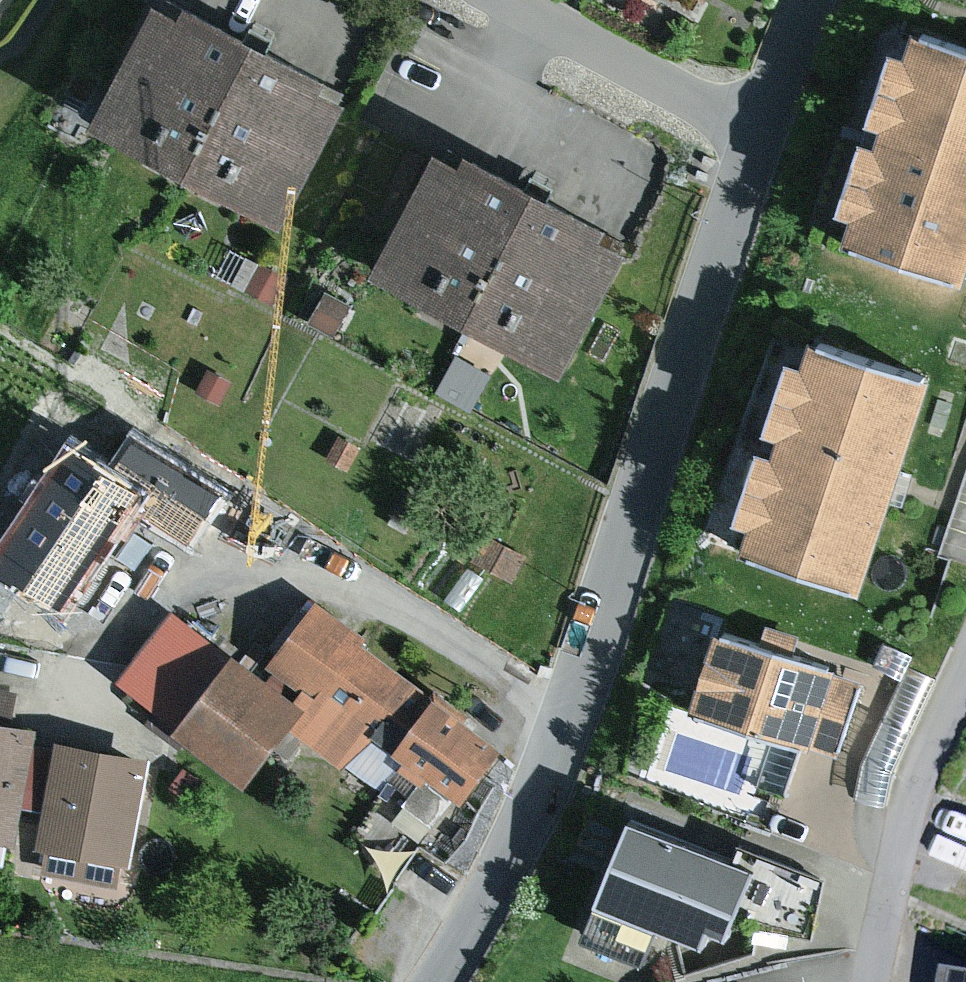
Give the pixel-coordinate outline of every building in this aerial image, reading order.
[(149,0),(147,0),(83,123),(279,224),(345,97),(313,81),(319,69),(185,0),(175,0),(170,11),(149,0)] [(908,27),(899,52),(887,48),(861,123),(879,129),(873,148),(859,143),(836,210),(854,216),(846,239),(959,278),(965,259),(965,47),(908,27)] [(76,64),(62,89),(83,100),(97,76),(76,64)] [(430,154),(367,274),(561,376),(626,255),(595,239),(602,224),(461,150),(452,166),(430,154)] [(257,262),(243,287),(269,301),(283,276),(257,262)] [(347,305),(325,292),(308,322),(331,335),(347,305)] [(930,381),(806,338),(798,364),(785,359),(759,434),(777,441),(771,459),(758,454),(734,522),(752,528),(744,550),(858,590),(893,488),(930,381)] [(453,354),(434,390),(469,409),(488,373),(453,354)] [(207,369),(196,391),(219,403),(230,381),(207,369)] [(337,434),(323,458),(344,470),(358,447),(337,434)] [(66,443),(0,543),(0,576),(65,619),(135,513),(186,547),(218,499),(131,442),(111,472),(66,443)] [(402,485),(387,513),(414,527),(429,499),(402,485)] [(483,533),(470,558),(512,581),(525,556),(483,533)] [(310,593),(265,654),(302,681),(289,698),(299,706),(286,723),(341,764),(366,730),(456,798),(497,743),(360,640),(365,634),(310,593)] [(168,606),(112,678),(167,720),(223,648),(168,606)] [(772,648),(708,628),(683,707),(805,746),(829,671),(830,667),(772,648)] [(881,639),(869,662),(899,676),(905,664),(910,653),(881,639)] [(223,648),(167,720),(164,725),(240,783),(286,723),(299,706),(289,698),(223,648)] [(936,679),(905,664),(899,676),(860,758),(853,799),(869,802),(883,805),(890,768),(936,679)] [(857,680),(829,671),(805,746),(833,755),(857,680)] [(3,838),(8,839),(14,802),(25,741),(28,725),(0,721),(0,853),(3,838)] [(144,754),(52,737),(50,745),(39,806),(31,843),(124,861),(144,754)] [(50,745),(25,741),(14,802),(39,806),(50,745)] [(180,767),(166,784),(184,798),(198,781),(180,767)] [(741,864),(619,817),(575,931),(632,953),(645,920),(689,936),(695,920),(716,928),(721,917),(741,864)] [(741,864),(721,917),(809,936),(822,878),(748,849),(741,864)] [(942,965),(939,981),(965,981),(965,969),(942,965)]
